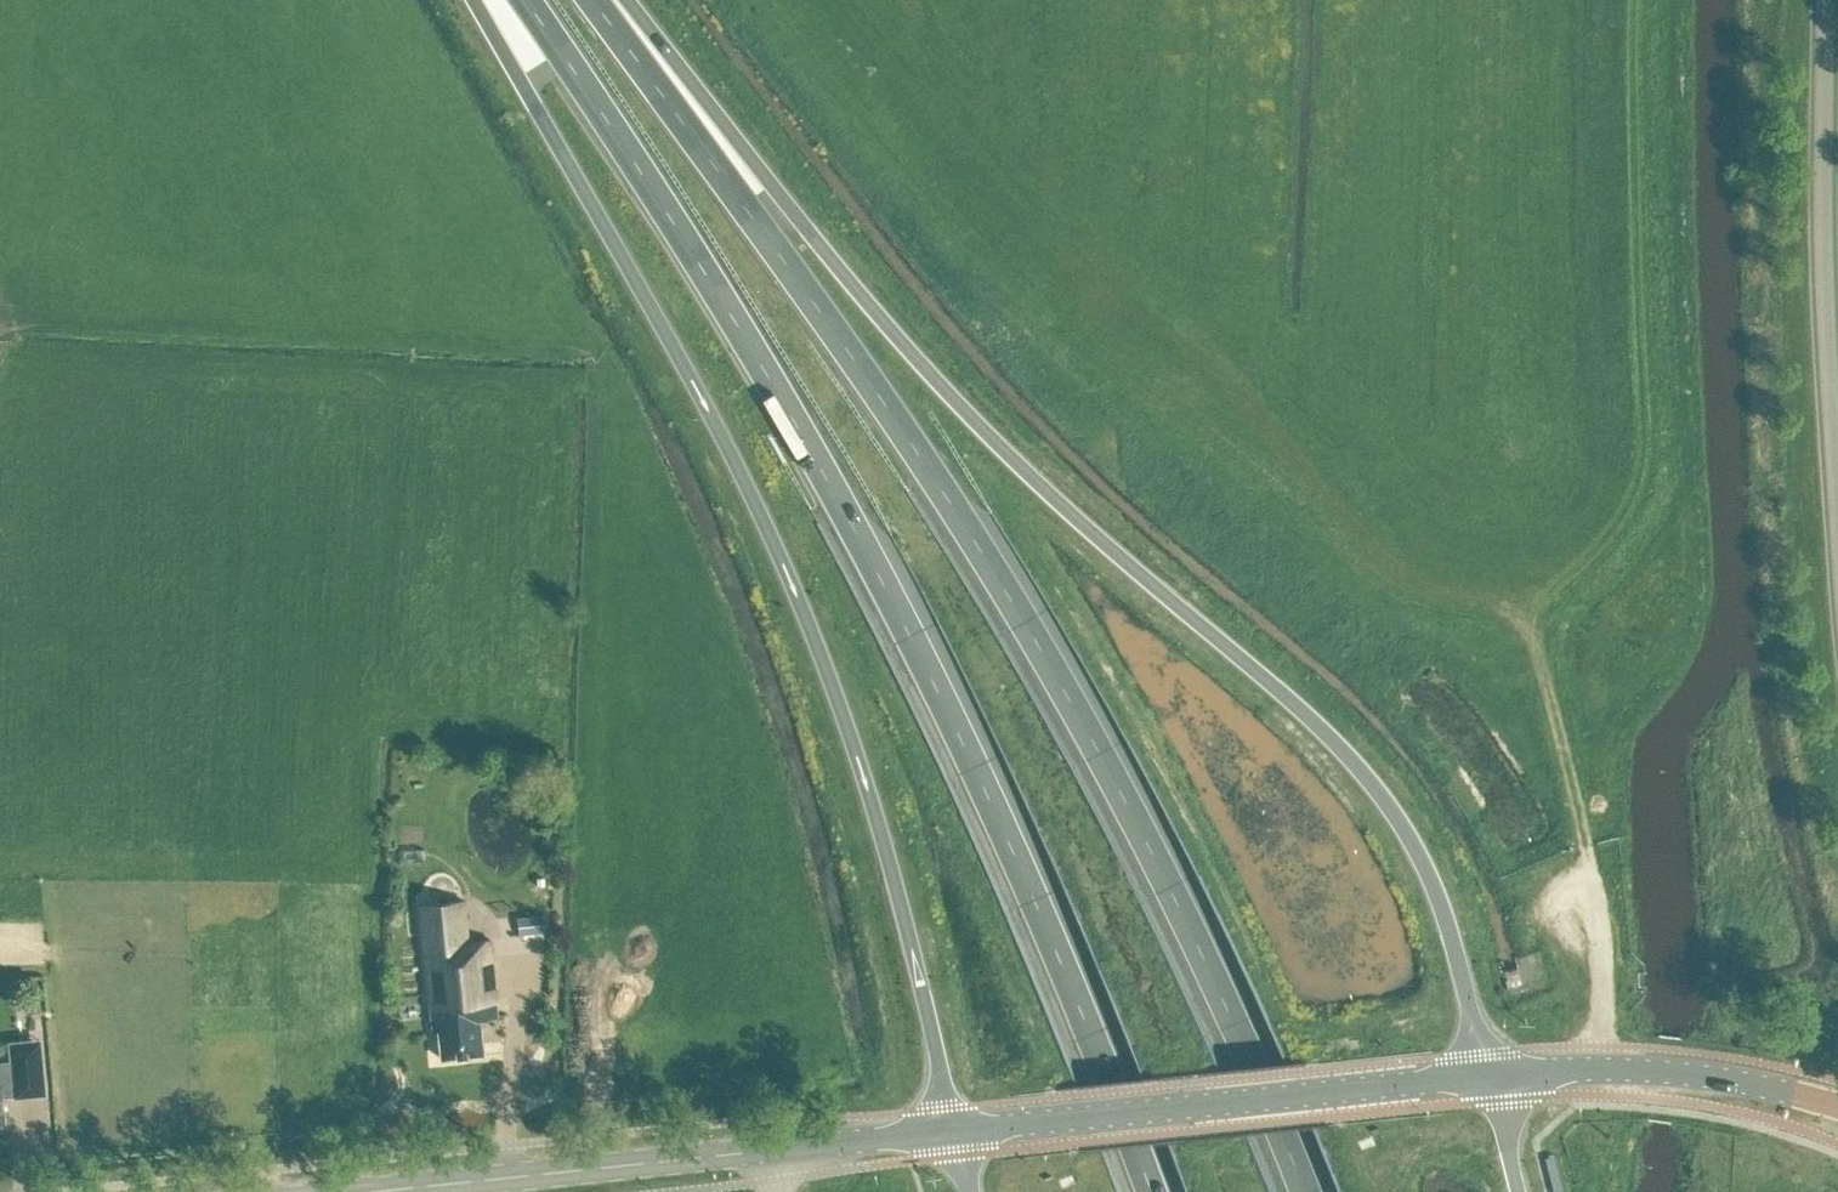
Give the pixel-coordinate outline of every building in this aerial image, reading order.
[(484,1052),(480,1019),(497,1017),(489,940),(467,942),(463,900),(420,905),(433,1029),(439,1028),(442,1056),(484,1052)] [(518,917),(520,935),(548,932),(546,914),(518,917)] [(14,1083),(14,1087),(44,1084),(40,1046),(11,1048),(12,1060),(0,1062),(0,1084),(14,1083)]
